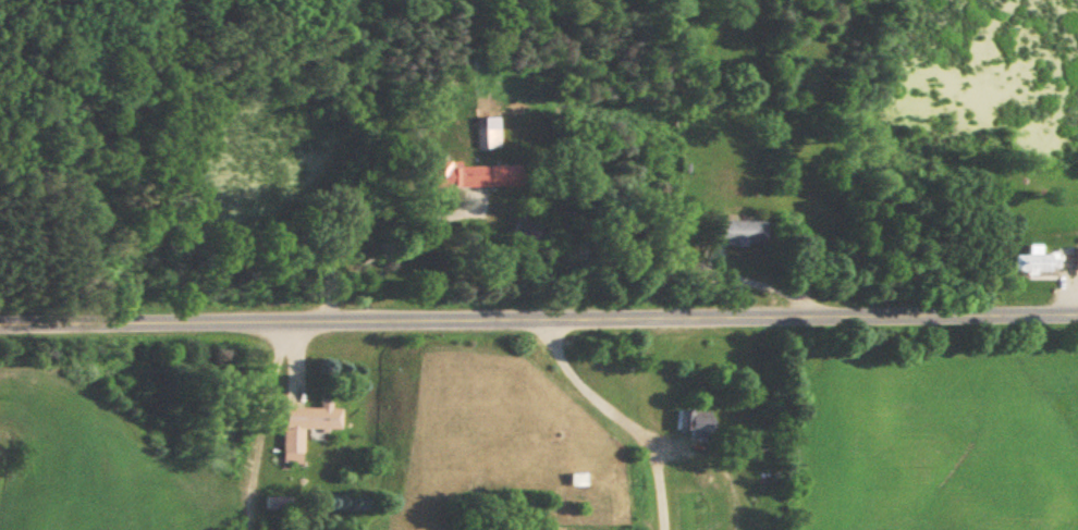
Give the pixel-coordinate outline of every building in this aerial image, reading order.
[(498,118),(477,118),(477,149),(498,149),(498,118)] [(431,188),(520,188),(520,164),(431,164),(431,188)] [(764,221),(719,221),(719,245),(764,245),(764,221)] [(1048,257),(1037,257),(1037,248),(1026,247),(1025,257),(1011,257),(1011,273),(1048,274),(1048,257)] [(284,464),(303,465),(305,429),(343,430),(343,410),(332,410),(332,405),(322,405),(322,410),(285,409),(284,464)] [(711,412),(676,414),(677,435),(712,433),(711,412)]
